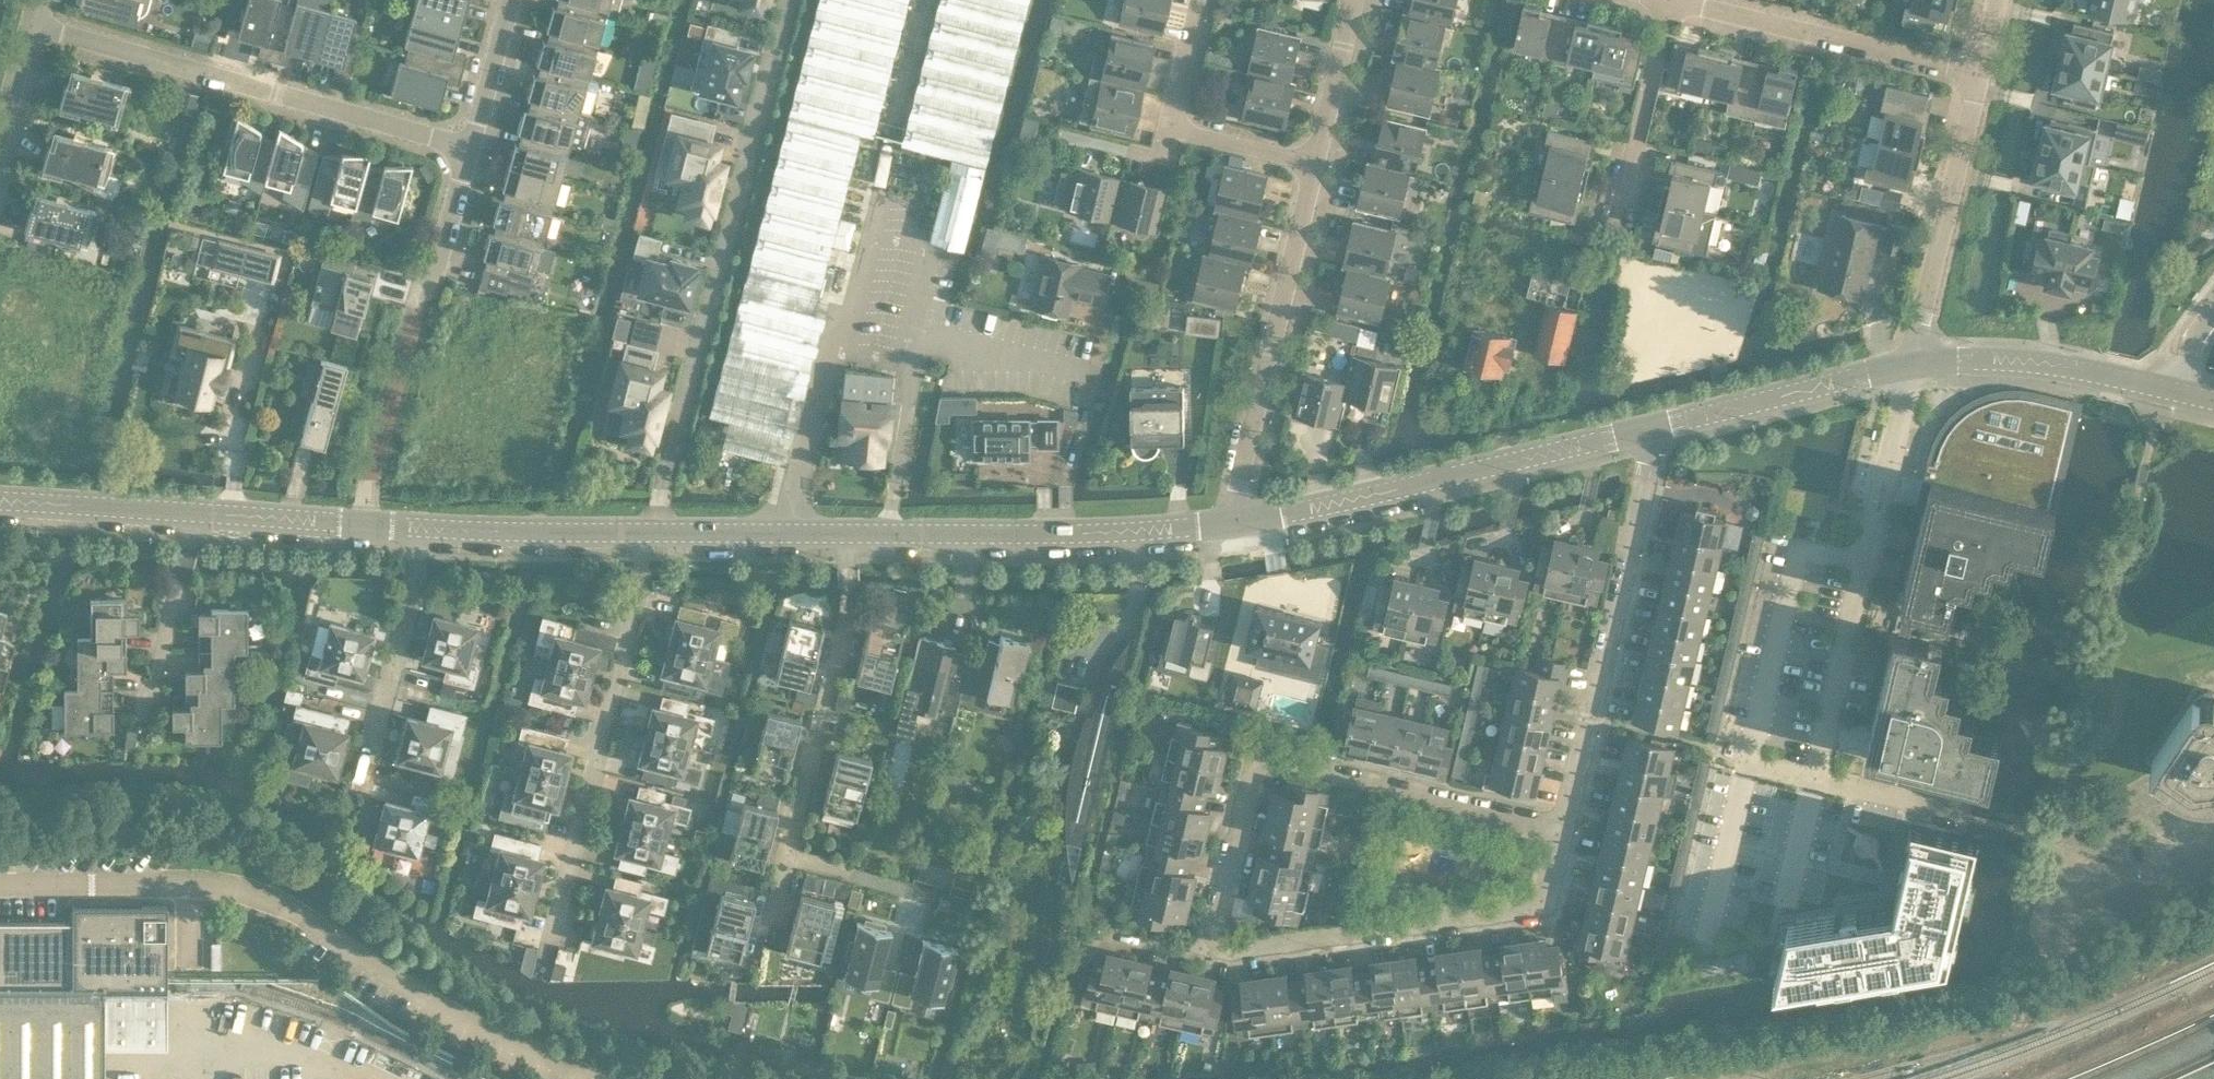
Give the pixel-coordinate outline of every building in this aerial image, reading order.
[(79,4),(132,19),(133,15),(137,15),(141,14),(144,11),(146,7),(148,0),(80,0),(79,4)] [(244,9),(242,8),(242,7),(241,7),(241,10),(241,12),(240,14),(239,17),(238,19),(239,20),(240,18),(241,19),(239,29),(238,32),(236,37),(261,43),(258,56),(271,60),(287,5),(278,3),(279,0),(247,0),(244,9)] [(412,12),(456,24),(460,25),(467,0),(415,0),(412,12)] [(575,0),(558,0),(556,6),(551,5),(545,29),(549,30),(550,29),(598,43),(607,10),(575,0)] [(607,10),(617,12),(620,0),(575,0),(607,10)] [(708,415),(780,434),(816,298),(859,133),(871,137),(907,0),(817,0),(708,415)] [(766,0),(741,0),(740,5),(761,10),(763,0),(766,1),(766,0)] [(900,144),(949,157),(927,240),(952,247),(963,250),(1028,0),(938,0),(900,144)] [(1118,23),(1160,33),(1167,0),(1123,0),(1118,23)] [(1409,14),(1446,23),(1446,24),(1451,25),(1457,0),(1413,0),(1409,14)] [(1911,7),(1905,6),(1902,20),(1948,31),(1954,7),(1956,7),(1957,0),(1912,0),(1911,7)] [(2088,10),(2132,20),(2137,1),(2139,2),(2142,1),(2143,0),(2090,0),(2088,10)] [(295,7),(287,5),(271,60),(285,64),(288,51),(312,58),(326,10),(296,1),(295,7)] [(1565,15),(1541,9),(1542,8),(1524,4),(1514,46),(1541,53),(1540,58),(1553,62),(1565,15)] [(355,18),(326,10),(312,58),(336,64),(333,77),(347,81),(363,26),(354,24),(355,18)] [(456,24),(412,12),(403,44),(409,46),(407,54),(462,69),(466,55),(453,51),(460,25),(456,24)] [(1393,58),(1398,60),(1398,59),(1435,68),(1435,67),(1446,24),(1446,23),(1409,14),(1404,12),(1393,58)] [(1059,36),(1064,16),(1051,13),(1046,33),(1059,36)] [(1588,21),(1565,15),(1553,62),(1567,65),(1568,59),(1595,66),(1605,24),(1588,19),(1588,21)] [(2105,70),(2114,31),(2074,22),(2071,33),(2067,32),(2061,59),(2105,70)] [(734,99),(740,77),(744,78),(750,54),(746,53),(747,50),(735,47),(739,31),(707,23),(690,87),(734,99)] [(1605,24),(1595,66),(1592,76),(1620,83),(1619,89),(1631,92),(1633,86),(1634,86),(1636,80),(1635,80),(1646,35),(1622,29),(1622,28),(1605,24)] [(1248,73),(1253,74),(1253,73),(1290,82),(1290,81),(1301,37),(1259,27),(1248,73)] [(550,29),(549,30),(546,40),(542,39),(535,63),(540,64),(589,77),(596,49),(603,51),(605,45),(598,43),(550,29)] [(1111,33),(1100,79),(1141,89),(1152,43),(1111,33)] [(1675,42),(1674,45),(1663,88),(1678,91),(1679,86),(1706,93),(1716,50),(1699,46),(1699,47),(1675,42)] [(1743,117),(1755,65),(1756,61),(1733,56),(1733,54),(1716,50),(1706,93),(1728,98),(1725,112),(1743,117)] [(462,69),(407,54),(405,62),(399,60),(390,93),(410,99),(410,101),(408,101),(408,102),(411,102),(415,103),(418,104),(420,105),(421,104),(419,103),(420,101),(438,106),(445,80),(458,83),(462,69)] [(1388,104),(1429,114),(1440,68),(1435,67),(1435,68),(1398,59),(1398,60),(1388,104)] [(2095,108),(2105,70),(2061,59),(2054,87),(2058,88),(2057,93),(2071,97),(2070,102),(2095,108)] [(1784,127),(1797,70),(1780,66),(1779,67),(1756,61),(1755,65),(1743,117),(1784,127)] [(540,64),(537,74),(532,73),(530,81),(526,97),(530,98),(531,98),(579,111),(587,83),(594,85),(595,79),(589,77),(540,64)] [(1066,79),(1061,70),(1038,65),(1032,88),(1037,96),(1066,79)] [(1480,70),(1470,67),(1467,77),(1478,79),(1480,70)] [(118,102),(124,103),(129,87),(73,71),(69,84),(65,83),(58,106),(89,114),(88,117),(109,128),(113,121),(118,102)] [(1253,73),(1253,74),(1242,119),(1284,129),(1295,82),(1290,81),(1290,82),(1253,73)] [(1088,76),(1078,121),(1131,134),(1141,89),(1100,79),(1088,76)] [(637,77),(634,90),(648,94),(651,81),(637,77)] [(1920,131),(1929,94),(1886,84),(1880,111),(1885,112),(1879,139),(1921,150),(1926,133),(1920,131)] [(592,115),(586,113),(579,111),(531,98),(530,98),(528,108),(523,107),(516,131),(521,132),(570,145),(583,149),(592,115)] [(1550,103),(1544,102),(1540,116),(1555,120),(1556,114),(1550,103)] [(711,211),(724,162),(714,160),(718,144),(707,141),(712,124),(671,114),(656,174),(683,181),(677,202),(687,205),(685,215),(706,220),(708,210),(711,211)] [(236,115),(234,123),(222,169),(244,175),(243,180),(245,181),(257,188),(262,190),(265,181),(264,181),(275,141),(274,141),(258,136),(260,130),(236,115)] [(1023,116),(1015,148),(1029,151),(1038,119),(1023,116)] [(1384,118),(1374,162),(1373,163),(1410,172),(1410,173),(1415,174),(1426,128),(1384,118)] [(2088,163),(2097,129),(2051,119),(2050,125),(2045,124),(2039,151),(2088,163)] [(1615,121),(1613,134),(1624,137),(1627,123),(1615,121)] [(1452,136),(1454,127),(1436,123),(1434,131),(1452,136)] [(278,127),(276,134),(274,141),(275,141),(264,181),(265,181),(286,187),(284,196),(286,196),(298,204),(303,205),(318,153),(300,148),(302,142),(278,127)] [(1550,144),(1544,171),(1586,182),(1590,165),(1589,164),(1595,140),(1549,129),(1545,143),(1550,144)] [(560,179),(568,151),(570,145),(521,132),(518,142),(514,141),(507,164),(560,179)] [(92,190),(96,183),(101,163),(107,165),(111,149),(55,133),(52,146),(48,145),(41,168),(72,176),(71,179),(92,190)] [(1906,190),(1912,165),(1917,167),(1921,150),(1879,139),(1872,166),(1867,165),(1864,179),(1906,190)] [(2095,165),(2088,163),(2039,151),(2032,178),(2044,181),(2042,187),(2074,195),(2077,180),(2090,184),(2095,165)] [(332,200),(353,205),(354,206),(365,166),(369,152),(342,153),(340,159),(322,154),(309,202),(314,204),(328,204),(330,204),(332,200)] [(1718,170),(1676,160),(1672,159),(1666,183),(1665,182),(1661,200),(1703,210),(1710,183),(1715,184),(1718,170)] [(1357,207),(1399,217),(1410,173),(1410,172),(1373,163),(1374,162),(1369,161),(1357,207)] [(1732,163),(1729,176),(1754,182),(1757,169),(1732,163)] [(382,171),(365,166),(354,206),(353,205),(351,214),(356,215),(370,215),(372,216),(373,211),(396,217),(409,171),(411,164),(383,164),(382,171)] [(551,213),(560,180),(560,179),(507,164),(503,180),(501,188),(505,189),(502,199),(502,200),(551,213)] [(1215,210),(1220,211),(1220,210),(1257,219),(1268,174),(1226,164),(1215,210)] [(1062,171),(1054,203),(1066,206),(1065,209),(1110,220),(1120,178),(1075,167),(1074,174),(1062,171)] [(1586,182),(1544,171),(1537,198),(1532,197),(1529,211),(1575,223),(1581,198),(1582,199),(1586,182)] [(1120,178),(1110,220),(1156,231),(1166,189),(1120,178)] [(1888,188),(1884,205),(1899,209),(1904,192),(1888,188)] [(75,252),(79,245),(84,226),(90,227),(94,211),(38,195),(35,208),(30,207),(24,230),(55,238),(54,241),(75,252)] [(543,242),(551,213),(502,200),(502,199),(498,198),(491,222),(496,223),(493,233),(493,234),(548,249),(550,243),(543,242)] [(1697,237),(1703,210),(1661,200),(1657,217),(1658,217),(1652,241),(1699,252),(1702,238),(1697,237)] [(2118,205),(2116,215),(2130,218),(2132,208),(2118,205)] [(1220,210),(1220,211),(1210,254),(1209,255),(1246,264),(1246,265),(1251,266),(1262,220),(1257,219),(1220,210)] [(611,229),(614,218),(603,215),(601,226),(611,229)] [(1822,284),(1821,286),(1824,287),(1826,290),(1834,292),(1837,290),(1845,292),(1847,295),(1855,297),(1858,295),(1861,296),(1862,293),(1865,291),(1867,283),(1865,280),(1873,245),(1882,247),(1901,252),(1907,227),(1888,222),(1887,227),(1878,225),(1838,215),(1825,270),(1822,272),(1820,281),(1822,284)] [(255,219),(253,229),(265,232),(268,222),(255,219)] [(1343,267),(1348,268),(1348,267),(1385,276),(1385,275),(1396,230),(1354,220),(1343,267)] [(986,226),(979,254),(995,258),(998,246),(1021,252),(1026,236),(986,226)] [(285,227),(282,237),(295,241),(298,230),(285,227)] [(2058,289),(2069,242),(2071,233),(2049,228),(2045,243),(2038,242),(2031,275),(2047,279),(2046,286),(2058,289)] [(554,251),(548,249),(493,234),(493,233),(488,232),(481,256),(486,257),(478,286),(506,293),(508,285),(529,290),(535,268),(548,271),(554,251)] [(687,305),(696,271),(693,270),(694,266),(670,259),(669,264),(654,260),(660,239),(638,233),(632,256),(646,260),(638,292),(687,305)] [(218,240),(212,266),(251,276),(244,306),(263,312),(271,281),(278,255),(218,240)] [(2090,254),(2092,247),(2069,242),(2058,289),(2070,292),(2072,285),(2089,289),(2097,256),(2090,254)] [(321,264),(312,296),(336,302),(330,327),(355,334),(370,278),(352,273),(356,258),(325,251),(321,264)] [(1246,264),(1209,255),(1210,254),(1205,253),(1193,299),(1235,309),(1246,265),(1246,264)] [(1078,264),(1044,256),(1032,307),(1066,315),(1071,294),(1079,296),(1078,298),(1102,303),(1108,275),(1077,268),(1078,264)] [(1533,265),(1526,295),(1578,307),(1585,278),(1533,265)] [(1337,312),(1379,322),(1390,276),(1385,275),(1385,276),(1348,267),(1348,268),(1337,312)] [(1134,289),(1156,294),(1159,282),(1137,277),(1134,289)] [(1665,342),(1729,329),(1725,311),(1715,313),(1713,301),(1680,307),(1675,282),(1654,286),(1665,342)] [(1547,303),(1534,354),(1565,361),(1577,310),(1547,303)] [(1186,332),(1219,336),(1221,318),(1188,314),(1186,332)] [(1376,344),(1380,329),(1331,316),(1327,331),(1376,344)] [(1517,337),(1478,328),(1477,331),(1473,332),(1471,342),(1474,345),(1468,367),(1471,367),(1472,371),(1482,374),(1485,371),(1502,375),(1505,362),(1510,363),(1517,337)] [(172,373),(168,388),(175,390),(174,392),(177,393),(176,397),(191,401),(192,397),(210,402),(214,388),(221,390),(227,367),(223,366),(230,340),(191,330),(184,354),(179,375),(172,373)] [(654,438),(667,389),(656,387),(660,371),(650,368),(654,351),(627,344),(622,361),(620,360),(609,403),(626,408),(620,429),(630,432),(627,442),(648,447),(651,437),(654,438)] [(1354,356),(1347,383),(1348,383),(1344,398),(1345,398),(1390,409),(1400,367),(1354,356)] [(323,447),(346,365),(320,358),(320,359),(323,360),(300,441),(323,447)] [(844,370),(839,421),(837,438),(848,439),(846,458),(881,461),(883,442),(885,442),(892,374),(844,370)] [(1339,425),(1345,398),(1344,398),(1348,383),(1347,383),(1302,372),(1292,414),(1339,425)] [(1185,442),(1184,387),(1132,387),(1133,443),(1134,448),(1136,452),(1140,455),(1144,457),(1149,456),(1154,455),(1157,452),(1160,448),(1160,443),(1185,442)] [(951,411),(952,397),(941,397),(940,411),(951,411)] [(1923,480),(1931,482),(1902,605),(1934,612),(1949,616),(1957,585),(1972,589),(1976,574),(1991,577),(1995,562),(2010,566),(2014,551),(2044,558),(2056,510),(2040,506),(2049,470),(2056,472),(2071,408),(2032,399),(2019,397),(2005,397),(1991,400),(1978,405),(1966,412),(1956,421),(1948,432),(1941,445),(1937,458),(1935,463),(1927,461),(1923,480)] [(1074,425),(1077,412),(1062,407),(1062,422),(1074,425)] [(1027,420),(972,419),(972,458),(992,458),(1027,458),(1027,443),(1038,443),(1038,421),(1027,421),(1027,420)] [(1055,420),(1038,420),(1038,421),(1038,443),(1038,446),(1055,447),(1055,420)] [(1697,505),(1695,514),(1684,511),(1681,524),(1678,524),(1676,532),(1679,534),(1679,535),(1720,545),(1726,521),(1715,518),(1717,510),(1697,505)] [(1759,554),(1763,536),(1754,533),(1749,551),(1759,554)] [(1720,545),(1679,535),(1676,547),(1673,547),(1671,555),(1673,557),(1673,558),(1715,568),(1720,545)] [(1577,545),(1565,542),(1556,540),(1554,549),(1543,546),(1537,569),(1538,569),(1533,589),(1544,591),(1543,593),(1565,599),(1577,545)] [(1599,550),(1577,545),(1565,599),(1586,604),(1587,602),(1597,604),(1602,584),(1603,584),(1608,561),(1597,559),(1599,550)] [(1748,556),(1744,574),(1753,576),(1758,559),(1748,556)] [(1715,568),(1673,558),(1670,570),(1667,570),(1666,578),(1668,580),(1709,591),(1715,568)] [(1463,613),(1485,618),(1497,564),(1476,559),(1474,568),(1463,566),(1457,588),(1458,588),(1453,608),(1464,611),(1463,613)] [(1519,569),(1497,564),(1485,618),(1506,623),(1507,621),(1517,623),(1522,603),(1522,604),(1528,581),(1517,578),(1519,569)] [(1753,576),(1744,574),(1740,592),(1749,594),(1753,576)] [(1417,584),(1405,581),(1396,579),(1394,588),(1382,585),(1377,608),(1378,608),(1373,628),(1383,630),(1383,633),(1404,638),(1417,584)] [(1709,591),(1668,580),(1665,593),(1662,593),(1660,601),(1662,603),(1704,613),(1709,591)] [(1439,589),(1417,584),(1404,638),(1426,643),(1427,640),(1437,643),(1442,623),(1448,601),(1437,598),(1439,589)] [(139,631),(139,614),(139,612),(126,612),(125,598),(90,598),(90,636),(123,636),(123,631),(139,631)] [(1737,602),(1733,620),(1743,622),(1747,605),(1737,602)] [(1704,613),(1662,603),(1659,616),(1657,616),(1655,624),(1657,625),(1657,626),(1698,636),(1704,613)] [(702,625),(706,611),(679,604),(675,618),(702,625)] [(1258,605),(1247,647),(1260,650),(1256,664),(1294,674),(1298,660),(1324,666),(1329,644),(1316,641),(1321,621),(1258,605)] [(246,650),(246,608),(210,608),(210,611),(197,611),(197,630),(200,630),(200,651),(233,650),(246,650)] [(1164,652),(1161,666),(1189,673),(1207,678),(1211,663),(1206,662),(1207,658),(1215,626),(1197,621),(1196,618),(1195,615),(1192,614),(1188,614),(1185,615),(1184,618),(1178,616),(1173,633),(1168,653),(1164,652)] [(478,665),(467,662),(476,627),(434,616),(423,658),(447,665),(444,678),(473,686),(478,665)] [(597,646),(572,640),(555,635),(558,622),(543,618),(537,641),(552,645),(548,662),(590,673),(597,646)] [(675,618),(668,645),(696,652),(711,656),(715,639),(732,644),(737,624),(721,619),(718,629),(702,625),(675,618)] [(807,685),(819,641),(822,627),(789,619),(774,677),(807,685)] [(903,628),(869,619),(855,678),(888,686),(903,628)] [(1743,622),(1733,620),(1729,638),(1738,640),(1743,622)] [(321,658),(310,655),(304,675),(333,683),(337,670),(361,676),(372,634),(330,623),(321,658)] [(1698,636),(1657,626),(1654,639),(1651,639),(1649,647),(1652,649),(1651,649),(1693,659),(1698,636)] [(1895,634),(1872,728),(1865,758),(1990,787),(2001,739),(1970,732),(1974,717),(1959,713),(1962,698),(1947,694),(1951,679),(1935,675),(1943,645),(1928,641),(1895,634)] [(958,697),(968,656),(969,654),(954,650),(955,647),(942,644),(942,641),(919,635),(895,728),(911,732),(916,711),(938,717),(939,711),(953,714),(948,733),(949,733),(958,697)] [(1019,677),(1028,642),(1000,635),(998,642),(988,639),(982,660),(968,656),(958,697),(973,701),(972,706),(983,708),(988,687),(1009,693),(1007,704),(1008,705),(1015,676),(1019,677)] [(125,669),(125,656),(125,650),(123,650),(123,636),(90,636),(77,636),(77,688),(110,688),(110,669),(125,669)] [(1066,841),(1082,845),(1132,636),(1126,644),(1122,649),(1118,655),(1114,660),(1107,672),(1104,677),(1101,683),(1097,689),(1098,690),(1092,715),(1086,713),(1083,722),(1079,732),(1076,742),(1074,751),(1072,761),(1071,766),(1069,777),(1067,787),(1066,798),(1066,809),(1065,819),(1066,830),(1066,841)] [(9,668),(15,644),(14,644),(0,637),(0,665),(9,668)] [(664,673),(660,688),(701,698),(703,688),(719,692),(723,678),(706,673),(711,656),(696,652),(668,645),(661,673),(664,673)] [(1554,647),(1551,659),(1565,663),(1568,650),(1554,647)] [(1354,648),(1351,662),(1366,665),(1369,651),(1354,648)] [(1726,648),(1722,666),(1732,668),(1736,651),(1726,648)] [(1693,659),(1651,649),(1648,662),(1646,662),(1644,670),(1646,671),(1646,672),(1688,682),(1693,659)] [(233,697),(233,650),(200,651),(200,669),(184,669),(184,688),(187,688),(187,700),(233,697)] [(1519,667),(1513,691),(1555,700),(1558,688),(1562,688),(1567,663),(1565,663),(1551,659),(1541,657),(1538,671),(1519,667)] [(590,673),(548,662),(544,679),(535,677),(529,701),(574,713),(577,699),(583,701),(590,673)] [(1479,664),(1475,681),(1484,684),(1488,666),(1479,664)] [(0,665),(0,691),(1,691),(3,691),(9,668),(0,665)] [(1388,669),(1371,665),(1368,675),(1386,679),(1388,669)] [(1732,668),(1722,666),(1718,684),(1728,686),(1732,668)] [(1406,674),(1388,669),(1386,679),(1404,683),(1406,674)] [(1233,672),(1226,702),(1255,709),(1263,680),(1233,672)] [(1688,682),(1646,672),(1643,685),(1640,685),(1638,693),(1641,694),(1641,695),(1682,705),(1688,682)] [(1434,680),(1417,676),(1414,686),(1432,690),(1434,680)] [(1052,705),(1076,711),(1082,686),(1058,680),(1052,705)] [(1452,684),(1434,680),(1432,690),(1450,694),(1452,684)] [(443,681),(440,692),(462,698),(465,687),(443,681)] [(1484,684),(1475,681),(1471,699),(1480,701),(1484,684)] [(782,696),(802,701),(805,686),(786,682),(782,696)] [(112,727),(112,708),(110,708),(110,688),(77,688),(64,688),(64,730),(99,730),(99,727),(112,727)] [(2213,690),(2211,690),(2207,689),(2204,690),(2202,690),(2200,691),(2199,692),(2197,693),(2196,694),(2195,695),(2193,696),(2192,698),(2151,759),(2152,760),(2159,767),(2161,769),(2164,772),(2168,774),(2171,776),(2176,779),(2184,782),(2189,784),(2193,785),(2196,786),(2202,787),(2206,787),(2211,786),(2213,786),(2213,690)] [(1555,700),(1513,691),(1508,714),(1550,723),(1553,711),(1555,711),(1557,702),(1555,701),(1555,700)] [(837,707),(848,709),(852,695),(840,692),(837,707)] [(1716,694),(1711,712),(1721,714),(1725,697),(1716,694)] [(1682,705),(1641,695),(1638,708),(1635,708),(1633,716),(1635,717),(1635,719),(1655,724),(1654,728),(1669,732),(1670,727),(1677,729),(1682,705)] [(233,726),(233,703),(233,697),(187,700),(187,707),(171,707),(171,726),(184,726),(184,740),(220,740),(220,726),(233,726)] [(287,724),(274,775),(307,784),(311,768),(335,775),(347,732),(345,732),(345,729),(348,718),(297,705),(291,725),(287,724)] [(448,734),(459,737),(465,714),(430,705),(426,721),(407,716),(396,758),(438,769),(448,734)] [(1378,712),(1355,706),(1345,748),(1358,751),(1358,754),(1366,756),(1368,753),(1369,754),(1378,712)] [(652,707),(645,734),(688,745),(692,728),(709,733),(713,718),(687,712),(686,716),(652,707)] [(879,708),(876,718),(873,729),(888,733),(894,711),(879,708)] [(766,709),(751,768),(784,776),(799,718),(766,709)] [(1468,710),(1464,728),(1474,730),(1478,712),(1468,710)] [(1401,717),(1378,712),(1369,754),(1381,757),(1381,759),(1389,761),(1390,759),(1391,759),(1401,717)] [(1721,714),(1711,712),(1707,730),(1717,732),(1721,714)] [(1550,723),(1508,714),(1503,736),(1545,746),(1547,734),(1550,733),(1552,725),(1550,724),(1550,723)] [(1233,716),(1232,722),(1235,729),(1241,730),(1244,719),(1233,716)] [(1424,723),(1401,717),(1391,759),(1404,762),(1404,765),(1412,767),(1413,764),(1414,764),(1424,723)] [(1172,734),(1167,756),(1221,769),(1226,747),(1217,745),(1220,734),(1193,728),(1193,724),(1178,720),(1174,735),(1172,734)] [(1448,728),(1424,723),(1414,764),(1427,767),(1427,771),(1446,776),(1452,750),(1443,748),(1448,728)] [(522,726),(518,741),(527,743),(521,769),(563,780),(570,753),(564,751),(567,738),(559,736),(543,731),(522,726)] [(1474,730),(1464,728),(1460,745),(1469,748),(1474,730)] [(127,729),(124,748),(134,749),(137,731),(127,729)] [(688,745),(645,734),(638,761),(672,770),(671,774),(696,781),(700,766),(683,762),(688,745)] [(1545,746),(1503,736),(1497,759),(1539,769),(1542,757),(1545,756),(1547,748),(1544,747),(1545,746)] [(1667,770),(1672,746),(1666,745),(1667,740),(1652,737),(1651,741),(1631,737),(1628,750),(1625,750),(1623,758),(1625,759),(1625,760),(1667,770)] [(836,750),(822,808),(855,817),(870,758),(836,750)] [(1221,769),(1167,756),(1162,777),(1164,778),(1161,788),(1204,799),(1206,788),(1215,790),(1216,789),(1218,781),(1221,769)] [(1467,758),(1457,756),(1453,774),(1462,776),(1467,758)] [(1539,769),(1497,759),(1494,772),(1486,770),(1483,785),(1522,794),(1523,790),(1534,793),(1537,780),(1539,779),(1541,771),(1539,770),(1539,769)] [(1678,773),(1667,770),(1625,760),(1622,773),(1619,773),(1618,781),(1620,782),(1620,783),(1661,793),(1672,796),(1678,773)] [(1710,762),(1700,760),(1696,777),(1705,779),(1710,762)] [(505,794),(499,818),(531,826),(533,816),(546,819),(550,806),(556,807),(563,780),(521,769),(514,795),(505,793),(505,794)] [(1705,779),(1696,777),(1692,795),(1701,797),(1705,779)] [(1287,783),(1284,794),(1275,792),(1270,813),(1324,826),(1329,804),(1327,804),(1330,793),(1287,783)] [(1656,816),(1661,793),(1620,783),(1617,796),(1614,796),(1612,804),(1614,805),(1614,806),(1656,816)] [(1204,799),(1161,788),(1159,799),(1157,798),(1151,820),(1205,833),(1210,811),(1201,809),(1204,799)] [(426,818),(437,821),(441,801),(413,793),(409,807),(385,800),(374,842),(416,854),(426,818)] [(673,794),(670,803),(683,806),(685,797),(673,794)] [(629,797),(622,824),(664,835),(669,818),(685,822),(689,808),(683,806),(670,803),(664,801),(663,805),(629,797)] [(743,801),(728,859),(761,868),(776,809),(743,801)] [(1699,808),(1689,805),(1685,823),(1695,825),(1699,808)] [(1656,816),(1614,806),(1611,819),(1609,819),(1607,827),(1609,828),(1609,829),(1651,839),(1656,816)] [(1324,826),(1270,813),(1265,835),(1274,837),(1272,847),(1314,857),(1317,847),(1319,847),(1324,826)] [(1205,833),(1151,820),(1146,841),(1148,842),(1146,852),(1188,862),(1191,852),(1200,854),(1205,833)] [(1695,825),(1685,823),(1681,841),(1691,843),(1695,825)] [(664,835),(622,824),(615,851),(648,860),(647,864),(673,871),(677,856),(660,852),(664,835)] [(1785,940),(1779,966),(1785,967),(1781,983),(1782,983),(1787,982),(1821,976),(1819,985),(1851,980),(1948,965),(1959,918),(1967,885),(1977,839),(1967,836),(1964,836),(1945,831),(1916,824),(1913,824),(1901,871),(1901,874),(1893,906),(1887,907),(1884,907),(1844,913),(1842,914),(1835,915),(1835,916),(1795,923),(1791,942),(1785,940)] [(1651,839),(1609,829),(1606,842),(1603,842),(1601,850),(1604,851),(1603,852),(1645,862),(1651,839)] [(500,850),(493,876),(535,887),(542,860),(536,858),(540,844),(495,833),(491,847),(500,850)] [(1354,833),(1351,841),(1356,847),(1364,848),(1367,836),(1354,833)] [(1314,857),(1272,847),(1269,858),(1260,855),(1255,877),(1309,890),(1314,868),(1312,868),(1314,857)] [(1688,853),(1679,851),(1674,869),(1684,871),(1688,853)] [(1188,862),(1146,852),(1143,862),(1141,862),(1136,883),(1190,896),(1195,875),(1186,873),(1188,862)] [(1645,862),(1603,852),(1602,857),(1600,865),(1598,865),(1596,873),(1598,874),(1598,875),(1640,885),(1645,862)] [(1684,871),(1674,869),(1670,887),(1680,889),(1684,871)] [(806,873),(803,887),(820,892),(821,892),(824,878),(806,873)] [(1640,885),(1598,875),(1595,888),(1592,888),(1590,896),(1593,897),(1593,898),(1634,908),(1640,885)] [(535,887),(493,876),(486,901),(477,899),(474,914),(519,926),(522,912),(528,914),(535,887)] [(696,933),(690,955),(738,962),(739,958),(743,940),(748,922),(750,912),(753,900),(749,899),(752,887),(710,876),(703,902),(716,906),(714,917),(701,914),(697,928),(710,931),(709,936),(696,933)] [(1309,890),(1255,877),(1250,898),(1259,901),(1257,912),(1284,918),(1283,922),(1298,925),(1302,911),(1304,911),(1309,890)] [(834,885),(833,892),(835,896),(842,897),(847,894),(848,889),(844,884),(839,882),(834,885)] [(1190,896),(1136,883),(1131,905),(1133,905),(1129,920),(1145,924),(1146,920),(1173,927),(1176,916),(1184,918),(1190,896)] [(606,886),(599,914),(641,925),(645,908),(662,912),(666,897),(640,891),(639,895),(606,886)] [(795,915),(785,951),(819,960),(819,958),(830,961),(843,905),(842,905),(842,902),(841,900),(836,899),(834,900),(833,901),(819,898),(800,893),(797,905),(795,915)] [(1677,899),(1668,897),(1664,915),(1673,917),(1677,899)] [(1634,908),(1593,898),(1591,903),(1590,911),(1587,911),(1585,919),(1587,920),(1587,921),(1629,931),(1634,908)] [(70,920),(0,920),(0,1078),(104,1078),(104,989),(167,989),(167,906),(72,905),(72,919),(70,919),(70,920)] [(641,925),(599,914),(592,941),(625,949),(624,954),(650,960),(654,946),(637,942),(641,925)] [(1673,917),(1664,915),(1659,932),(1669,935),(1673,917)] [(842,975),(842,976),(873,984),(870,995),(887,1000),(895,970),(879,966),(888,931),(890,931),(890,930),(883,928),(884,923),(865,918),(863,923),(856,921),(856,922),(858,923),(853,939),(848,938),(843,958),(848,959),(847,963),(844,975),(842,975)] [(1629,931),(1587,921),(1584,933),(1580,933),(1576,952),(1602,958),(1604,950),(1623,955),(1629,931)] [(899,971),(891,1001),(908,1005),(911,994),(942,1002),(942,1001),(940,1000),(944,984),(950,985),(955,965),(950,964),(954,948),(956,948),(956,947),(922,938),(921,939),(923,940),(914,975),(907,973),(899,971)] [(1658,938),(1654,956),(1663,958),(1668,940),(1658,938)] [(1546,939),(1536,940),(1524,942),(1531,997),(1553,994),(1553,992),(1568,989),(1566,974),(1562,974),(1558,947),(1547,948),(1546,939)] [(1524,942),(1511,944),(1502,945),(1503,950),(1503,954),(1493,956),(1499,999),(1509,998),(1509,1000),(1531,997),(1524,942)] [(1481,948),(1471,949),(1459,951),(1466,1006),(1488,1003),(1488,1001),(1499,999),(1493,956),(1482,957),(1481,948)] [(1459,951),(1438,954),(1437,954),(1438,959),(1438,963),(1428,965),(1434,1008),(1444,1007),(1444,1009),(1466,1006),(1459,951)] [(1130,959),(1118,956),(1108,954),(1106,963),(1095,960),(1089,987),(1085,986),(1081,1002),(1096,1005),(1096,1008),(1117,1013),(1130,959)] [(1417,966),(1417,962),(1416,957),(1394,960),(1402,1015),(1423,1012),(1423,1009),(1434,1008),(1428,965),(1417,966)] [(554,959),(551,975),(562,977),(565,961),(554,959)] [(1151,964),(1130,959),(1117,1013),(1139,1018),(1139,1016),(1150,1018),(1160,975),(1149,973),(1151,964)] [(1394,960),(1382,962),(1372,963),(1373,972),(1363,974),(1369,1017),(1379,1015),(1380,1018),(1402,1015),(1394,960)] [(1351,966),(1329,969),(1337,1024),(1359,1021),(1358,1018),(1369,1017),(1363,974),(1352,975),(1351,966)] [(1172,969),(1172,970),(1170,978),(1160,975),(1150,1018),(1160,1021),(1159,1023),(1181,1028),(1194,974),(1172,969)] [(1329,969),(1317,971),(1307,972),(1308,981),(1298,982),(1304,1026),(1314,1024),(1315,1027),(1337,1024),(1329,969)] [(1215,979),(1194,974),(1181,1028),(1203,1033),(1203,1031),(1214,1033),(1224,991),(1213,988),(1215,979)] [(1287,984),(1287,980),(1286,975),(1264,978),(1272,1033),(1294,1030),(1293,1027),(1304,1026),(1298,982),(1287,984)] [(1264,978),(1252,980),(1242,981),(1243,990),(1232,992),(1238,1035),(1249,1033),(1250,1036),(1272,1033),(1264,978)] [(718,1023),(742,1029),(748,1002),(724,997),(718,1023)] [(798,1042),(793,1056),(804,1059),(809,1046),(798,1042)]
